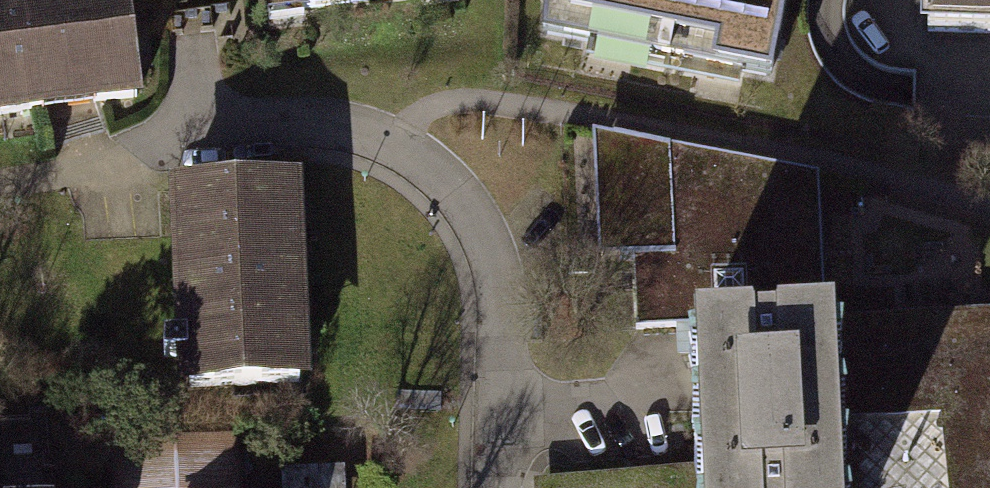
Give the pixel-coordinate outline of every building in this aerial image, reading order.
[(41,107),(41,101),(90,95),(92,104),(134,99),(121,0),(69,0),(20,6),(22,24),(0,27),(0,112),(41,107)] [(262,10),(347,0),(260,0),(262,10)] [(762,77),(777,0),(536,0),(534,32),(762,77)] [(929,33),(989,34),(989,0),(929,0),(929,33)] [(709,341),(834,336),(837,408),(966,400),(976,487),(989,487),(989,310),(896,314),(823,318),(817,184),(817,175),(610,137),(618,258),(631,259),(633,330),(709,325),(709,341)] [(290,186),(201,189),(207,339),(163,341),(164,357),(186,356),(187,386),(297,382),(290,186)] [(698,479),(698,487),(840,487),(837,408),(834,336),(709,341),(692,342),(698,479)] [(110,438),(112,487),(227,487),(225,434),(110,438)] [(291,466),(291,487),(351,487),(351,466),(291,466)] [(698,479),(545,487),(698,487),(698,479)]
